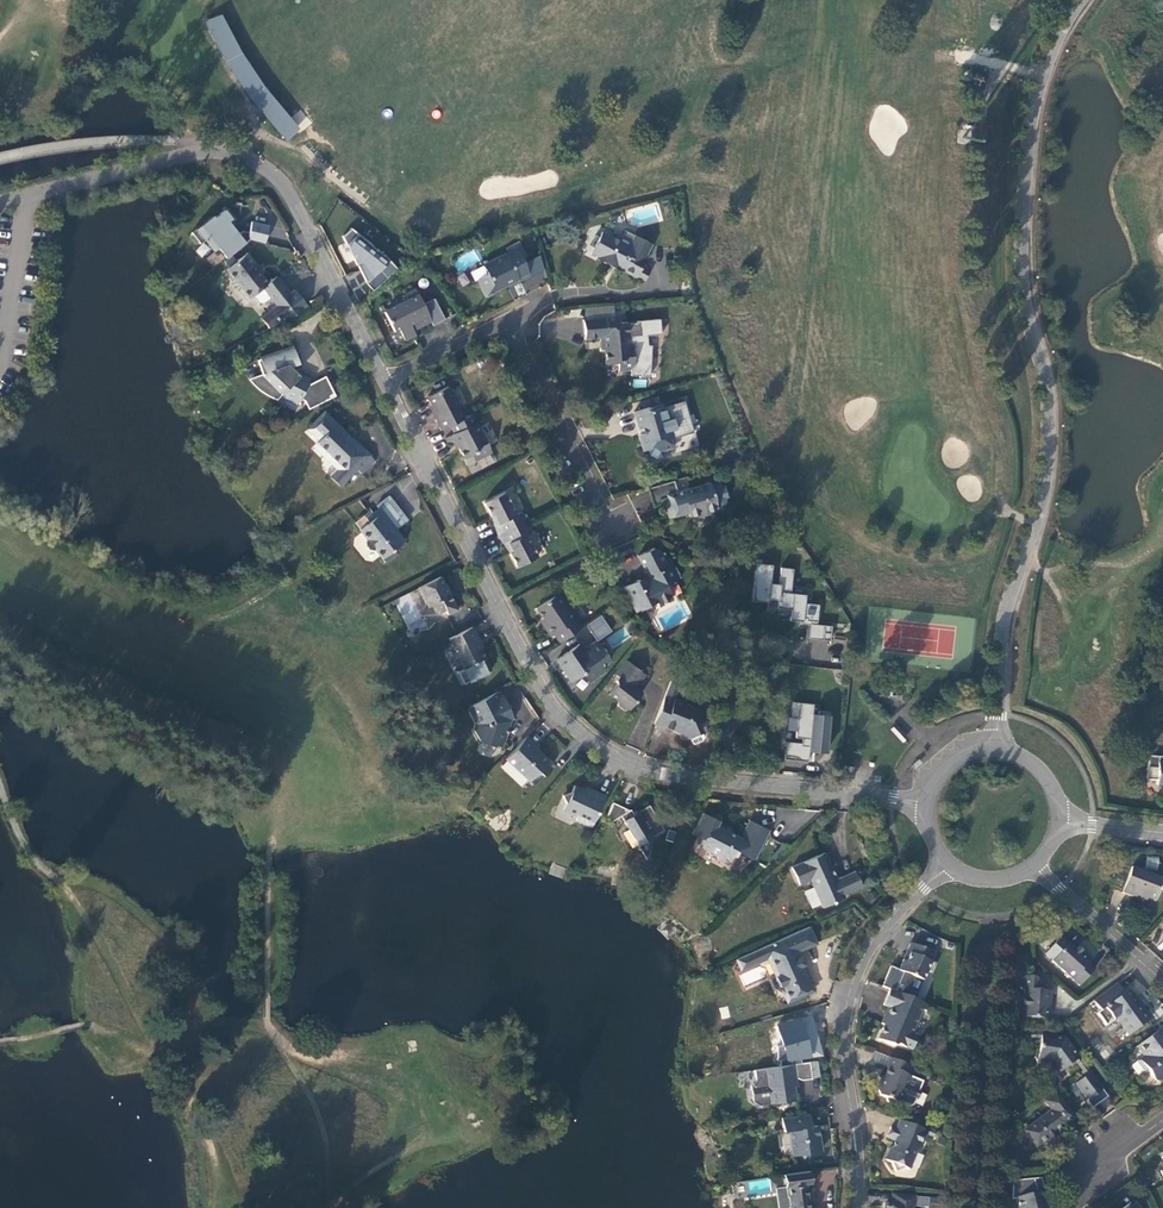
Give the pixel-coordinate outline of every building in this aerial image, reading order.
[(238,54),(218,16),(206,22),(226,60),(250,96),(257,105),(285,139),(296,130),(262,89),(238,54)] [(249,240),(267,243),(271,225),(252,222),(249,240)] [(377,287),(396,271),(356,225),(337,241),(377,287)] [(594,238),(592,242),(593,247),(594,247),(591,253),(598,257),(597,259),(617,270),(618,268),(636,277),(637,276),(643,279),(648,270),(641,267),(645,259),(644,259),(652,244),(634,235),(629,246),(602,232),(599,237),(599,236),(594,238)] [(477,280),(486,297),(490,297),(494,296),(497,292),(497,291),(519,279),(519,278),(529,273),(521,257),(525,255),(519,243),(507,249),(509,253),(506,254),(506,253),(482,265),(487,275),(477,280)] [(226,269),(246,295),(253,296),(253,295),(259,302),(263,302),(270,297),(276,305),(269,311),(278,323),(308,308),(295,291),(290,295),(276,276),(267,283),(256,269),(258,267),(247,253),(236,262),(231,256),(224,261),(229,267),(226,269)] [(434,298),(423,304),(415,289),(405,295),(407,300),(384,312),(395,332),(399,329),(405,340),(415,335),(412,327),(419,323),(421,326),(431,321),(433,326),(445,320),(434,298)] [(33,307),(35,299),(21,297),(19,305),(33,307)] [(269,311),(261,318),(269,328),(278,323),(269,311)] [(650,346),(646,346),(645,336),(660,335),(659,320),(636,322),(636,323),(627,324),(627,322),(618,323),(618,317),(583,320),(584,339),(600,338),(600,342),(604,342),(604,350),(606,364),(618,363),(618,371),(630,370),(630,376),(639,376),(639,378),(644,378),(644,377),(649,377),(650,346)] [(278,397),(280,394),(297,403),(300,398),(305,401),(309,410),(335,396),(325,376),(309,384),(307,384),(309,381),(297,375),(296,376),(292,372),(290,366),(297,363),(291,348),(257,361),(262,375),(252,379),(254,380),(255,382),(256,383),(257,384),(258,385),(260,386),(261,387),(262,389),(264,390),(265,391),(267,391),(268,393),(270,393),(271,394),(273,395),(275,396),(276,396),(278,397)] [(435,420),(441,430),(450,425),(465,418),(448,386),(427,396),(438,418),(435,420)] [(649,408),(633,412),(638,429),(642,428),(644,433),(638,435),(643,451),(648,450),(650,455),(656,459),(662,457),(660,452),(674,448),(673,445),(671,439),(673,435),(670,423),(669,424),(664,407),(659,408),(650,411),(649,408)] [(326,410),(309,427),(321,438),(324,435),(315,427),(327,415),(356,444),(359,441),(326,410)] [(472,414),(465,418),(450,425),(454,434),(452,434),(464,458),(472,455),(476,452),(479,459),(491,452),(472,414)] [(359,441),(356,444),(327,415),(315,427),(324,435),(321,438),(318,441),(332,454),(332,460),(339,467),(349,477),(359,467),(372,453),(359,441)] [(372,453),(359,467),(364,471),(376,458),(372,453)] [(349,477),(339,467),(332,475),(342,484),(349,477)] [(677,492),(674,481),(648,488),(653,506),(665,503),(669,518),(688,512),(689,516),(693,515),(697,518),(711,514),(713,509),(717,508),(716,507),(724,505),(726,502),(724,498),(727,497),(724,486),(721,487),(720,483),(717,482),(710,484),(709,482),(677,492)] [(495,525),(500,535),(528,521),(521,512),(516,514),(504,492),(484,503),(491,516),(493,515),(498,524),(495,525)] [(375,549),(385,562),(394,555),(395,549),(405,541),(396,529),(391,523),(401,516),(396,510),(399,508),(389,496),(376,505),(379,509),(366,519),(369,522),(360,529),(359,530),(367,539),(366,545),(370,549),(375,549)] [(401,516),(391,523),(396,529),(408,520),(399,508),(396,510),(401,516)] [(355,522),(360,529),(369,522),(366,519),(363,515),(355,522)] [(528,521),(500,535),(505,545),(508,544),(512,552),(510,554),(517,567),(537,557),(526,534),(531,532),(528,521)] [(637,556),(647,575),(648,577),(639,582),(638,579),(623,587),(636,612),(657,601),(659,605),(672,598),(665,585),(679,578),(672,565),(667,566),(660,551),(653,548),(637,556)] [(755,563),(751,601),(767,603),(766,616),(818,622),(820,604),(806,603),(807,595),(791,593),(794,569),(780,567),(778,584),(772,583),(774,565),(755,563)] [(447,614),(457,610),(440,576),(419,588),(428,607),(431,605),(435,612),(439,613),(445,610),(447,614)] [(560,643),(582,627),(559,593),(536,608),(543,618),(546,624),(543,626),(551,636),(554,634),(560,643)] [(849,629),(840,612),(833,616),(841,633),(849,629)] [(601,615),(586,625),(591,633),(606,623),(601,615)] [(606,623),(591,633),(597,641),(611,631),(606,623)] [(480,642),(472,627),(448,639),(464,668),(458,672),(464,684),(491,670),(478,643),(480,642)] [(610,660),(597,641),(583,650),(579,643),(557,659),(564,669),(565,668),(572,678),(582,671),(589,681),(600,675),(596,670),(601,666),(610,660)] [(840,680),(845,657),(847,648),(836,646),(834,657),(807,651),(803,672),(840,680)] [(645,675),(625,659),(614,673),(619,676),(616,680),(616,685),(609,694),(617,700),(618,704),(625,710),(629,709),(642,693),(635,688),(645,675)] [(596,670),(600,675),(604,671),(601,666),(596,670)] [(672,677),(665,696),(654,724),(663,727),(664,726),(674,730),(674,727),(682,730),(685,738),(688,737),(690,743),(693,744),(702,740),(704,736),(701,731),(698,723),(705,720),(701,710),(685,704),(686,703),(675,698),(681,681),(672,677)] [(494,746),(503,741),(509,721),(503,709),(508,706),(500,691),(469,706),(477,723),(475,731),(480,742),(494,746)] [(829,754),(832,716),(813,714),(814,704),(791,702),(789,731),(797,732),(796,743),(786,742),(785,757),(809,760),(810,753),(829,754)] [(503,709),(509,721),(514,718),(508,706),(503,709)] [(891,729),(902,742),(906,737),(895,726),(891,729)] [(536,746),(526,737),(517,747),(506,759),(529,781),(539,771),(543,775),(551,766),(547,762),(548,762),(534,748),(536,746)] [(1148,755),(1147,778),(1156,779),(1156,784),(1162,784),(1162,756),(1148,755)] [(845,777),(853,778),(854,767),(846,766),(845,777)] [(534,785),(543,775),(539,771),(529,781),(534,785)] [(591,827),(606,796),(595,791),(591,793),(574,786),(571,792),(563,795),(566,803),(563,810),(575,816),(577,820),(591,827)] [(629,810),(612,802),(604,819),(611,821),(620,816),(646,859),(652,836),(652,835),(653,835),(663,830),(649,805),(633,814),(630,809),(629,810)] [(756,857),(769,830),(749,820),(740,837),(730,832),(722,828),(717,825),(719,821),(703,812),(692,834),(697,836),(699,834),(704,836),(699,846),(716,854),(718,858),(728,864),(735,850),(744,854),(745,852),(756,857)] [(843,895),(862,886),(855,871),(837,879),(825,852),(791,867),(799,884),(810,880),(822,907),(845,897),(843,895)] [(1146,856),(1146,868),(1158,869),(1159,857),(1146,856)] [(1131,867),(1122,892),(1134,897),(1135,893),(1147,897),(1155,901),(1162,880),(1162,879),(1131,867)] [(766,955),(768,958),(771,959),(778,973),(776,977),(779,986),(784,987),(790,1001),(813,991),(801,966),(804,965),(800,957),(798,958),(795,953),(816,943),(809,926),(751,952),(752,956),(756,955),(758,959),(766,955)] [(910,943),(903,960),(906,962),(913,945),(910,943)] [(1083,982),(1094,969),(1087,963),(1090,960),(1077,948),(1075,949),(1068,943),(1052,961),(1079,985),(1083,982)] [(898,980),(894,991),(905,996),(910,985),(913,977),(923,981),(927,971),(931,973),(935,964),(931,962),(935,953),(913,945),(906,962),(903,960),(899,971),(902,972),(898,980)] [(735,959),(740,970),(768,958),(766,955),(758,959),(756,955),(752,956),(751,952),(735,959)] [(1040,990),(1041,983),(1035,977),(1023,976),(1022,989),(1024,989),(1022,1017),(1046,1019),(1046,1009),(1049,1009),(1050,991),(1040,990)] [(1116,983),(1093,1000),(1100,1011),(1096,1013),(1105,1026),(1113,1020),(1118,1021),(1129,1035),(1150,1019),(1138,1004),(1136,1005),(1132,1000),(1128,999),(1116,983)] [(927,1012),(929,1006),(905,996),(894,991),(889,989),(883,1005),(890,1008),(886,1018),(882,1020),(881,1024),(883,1025),(877,1039),(894,1046),(898,1045),(909,1050),(913,1048),(916,1039),(915,1035),(912,1034),(922,1010),(927,1012)] [(1161,1028),(1136,1046),(1143,1056),(1136,1061),(1144,1071),(1148,1072),(1155,1081),(1159,1082),(1162,1079),(1162,1031),(1161,1028)] [(1034,1041),(1039,1047),(1038,1048),(1035,1050),(1034,1058),(1036,1061),(1049,1063),(1056,1073),(1075,1060),(1072,1056),(1076,1054),(1064,1038),(1040,1034),(1041,1031),(1028,1029),(1025,1031),(1024,1036),(1027,1040),(1034,1041)] [(1084,1077),(1090,1073),(1076,1054),(1072,1056),(1075,1060),(1082,1071),(1080,1072),(1084,1077)] [(911,1067),(889,1057),(885,1066),(887,1068),(878,1091),(880,1095),(887,1098),(886,1100),(888,1102),(894,1105),(897,1104),(897,1102),(899,1103),(909,1107),(913,1106),(923,1082),(907,1075),(911,1067)] [(819,1075),(817,1061),(809,1062),(811,1076),(819,1075)] [(809,1062),(766,1068),(754,1069),(756,1080),(755,1080),(751,1085),(753,1101),(758,1104),(771,1103),(771,1104),(784,1102),(788,1105),(791,1101),(795,1100),(792,1079),(797,1078),(802,1080),(812,1079),(811,1076),(809,1062)] [(1102,1089),(1090,1073),(1084,1077),(1075,1083),(1087,1100),(1086,1101),(1091,1108),(1107,1097),(1102,1089)] [(1074,1118),(1055,1092),(1044,1100),(1051,1110),(1024,1130),(1036,1147),(1047,1139),(1048,1141),(1056,1135),(1055,1133),(1066,1125),(1066,1124),(1074,1118)] [(793,1155),(820,1151),(816,1126),(811,1126),(809,1113),(781,1117),(783,1131),(789,1130),(793,1155)] [(927,1131),(899,1120),(896,1128),(891,1126),(886,1137),(895,1141),(892,1147),(889,1148),(885,1159),(891,1162),(895,1172),(905,1168),(908,1169),(916,1151),(919,1150),(927,1131)] [(819,1172),(820,1181),(834,1178),(833,1170),(819,1172)] [(783,1174),(785,1186),(775,1188),(778,1207),(809,1207),(805,1184),(811,1183),(809,1171),(783,1174)] [(1044,1190),(1040,1178),(1033,1179),(1037,1192),(1040,1191),(1044,1190)] [(1033,1179),(1012,1181),(1011,1199),(1016,1198),(1019,1207),(1048,1207),(1049,1206),(1043,1203),(1040,1191),(1037,1192),(1033,1179)] [(893,1195),(892,1204),(885,1203),(885,1207),(910,1207),(911,1206),(913,1206),(928,1207),(929,1198),(914,1197),(893,1195)]
